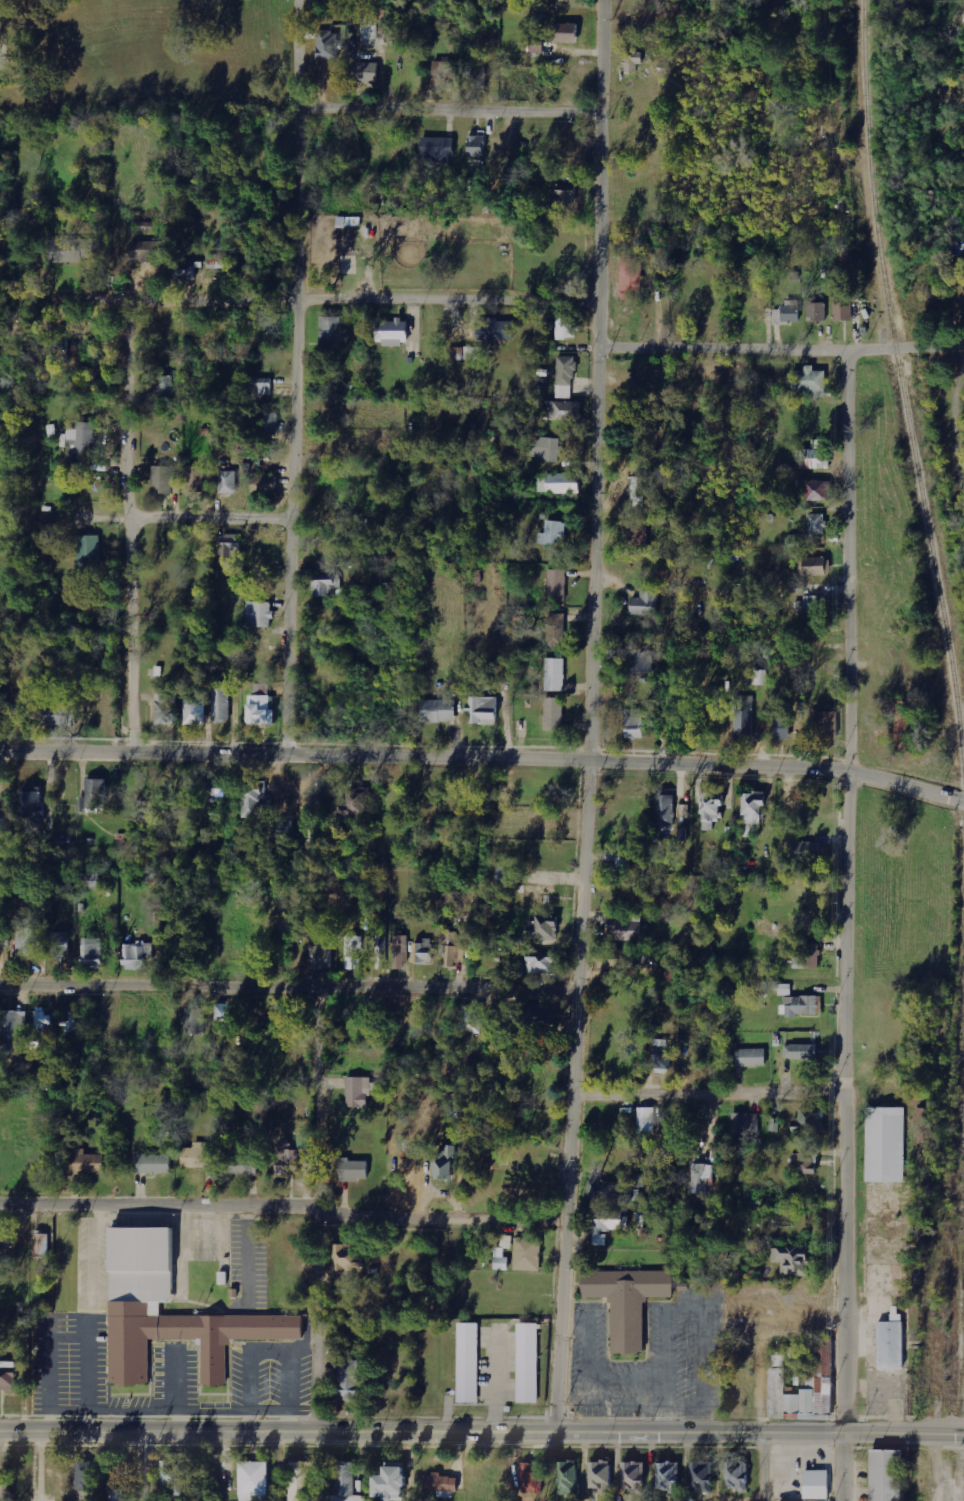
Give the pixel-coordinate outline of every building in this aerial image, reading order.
[(575,43),(576,24),(551,23),(550,42),(575,43)] [(316,30),(317,60),(338,59),(337,29),(316,30)] [(543,53),(543,39),(530,38),(529,53),(543,53)] [(626,72),(637,72),(637,64),(642,64),(642,51),(627,51),(626,72)] [(454,75),(455,60),(433,59),(432,74),(454,75)] [(378,63),(352,62),(351,82),(378,82),(378,63)] [(476,72),(474,87),(484,88),(486,73),(476,72)] [(487,156),(486,131),(468,131),(469,157),(487,156)] [(451,137),(420,138),(420,162),(452,162),(451,137)] [(573,190),(554,191),(555,205),(574,204),(573,190)] [(48,262),(94,261),(93,239),(48,241),(48,262)] [(230,268),(230,254),(207,255),(208,269),(230,268)] [(172,262),(173,280),(196,280),(196,261),(172,262)] [(852,320),(853,302),(862,302),(862,288),(834,288),(834,320),(852,320)] [(799,323),(798,301),(785,301),(785,308),(773,309),(773,323),(799,323)] [(827,303),(811,303),(810,322),(826,322),(827,303)] [(556,339),(577,340),(577,318),(556,317),(556,339)] [(512,340),(512,321),(498,322),(498,319),(476,319),(476,340),(485,340),(485,346),(496,346),(496,340),(512,340)] [(408,344),(408,320),(374,321),(375,345),(408,344)] [(68,361),(68,343),(56,343),(56,362),(68,361)] [(557,398),(575,398),(575,357),(558,356),(557,398)] [(792,391),(808,391),(808,398),(826,398),(825,371),(813,371),(813,366),(804,366),(804,371),(791,371),(792,391)] [(174,396),(175,376),(156,376),(156,395),(174,396)] [(271,378),(251,379),(251,387),(258,387),(259,395),(272,395),(271,378)] [(582,403),(555,401),(554,420),(581,421),(582,403)] [(264,432),(277,432),(276,413),(264,413),(264,432)] [(77,429),(68,429),(67,446),(77,446),(76,454),(95,454),(96,423),(77,422),(77,429)] [(563,439),(535,436),(532,458),(560,461),(563,439)] [(800,451),(800,469),(829,468),(829,450),(800,451)] [(171,494),(171,467),(152,467),(151,494),(171,494)] [(186,486),(202,488),(203,471),(188,469),(186,486)] [(218,494),(237,494),(237,471),(218,471),(218,494)] [(580,494),(580,474),(539,475),(540,487),(545,487),(545,494),(580,494)] [(250,489),(275,490),(275,476),(251,475),(250,489)] [(632,507),(647,507),(648,477),(633,477),(632,507)] [(806,501),(832,501),(832,481),(806,482),(806,501)] [(826,534),(826,514),(809,514),(809,534),(826,534)] [(648,517),(631,517),(630,545),(647,545),(648,517)] [(565,544),(566,522),(546,521),(545,533),(539,533),(539,544),(565,544)] [(100,566),(100,535),(79,536),(79,566),(100,566)] [(240,535),(220,535),(221,563),(232,563),(232,558),(240,558),(240,535)] [(802,575),(830,574),(830,557),(802,558),(802,575)] [(566,570),(548,570),(548,601),(566,601),(566,570)] [(312,597),(334,596),(333,588),(343,588),(342,574),(312,575),(312,597)] [(788,609),(804,609),(805,583),(789,583),(788,609)] [(641,584),(641,598),(630,598),(629,615),(658,615),(659,584),(641,584)] [(247,627),(272,628),(272,603),(247,602),(247,627)] [(547,647),(565,647),(566,614),(548,613),(547,647)] [(652,674),(653,653),(626,652),(625,673),(652,674)] [(565,691),(566,659),(546,659),(546,691),(565,691)] [(753,685),(767,686),(768,671),(754,670),(753,685)] [(212,685),(212,722),(229,721),(229,684),(212,685)] [(274,725),(274,710),(269,710),(269,685),(254,685),(254,696),(246,696),(246,725),(274,725)] [(154,725),(176,725),(175,694),(154,695),(154,725)] [(183,725),(205,725),(205,695),(182,696),(183,725)] [(754,738),(753,695),(734,696),(735,739),(754,738)] [(496,697),(469,697),(469,711),(470,711),(470,725),(496,725),(496,697)] [(565,698),(546,698),(545,729),(564,730),(565,698)] [(455,700),(419,700),(419,722),(455,722),(455,700)] [(773,738),(791,738),(792,704),(785,704),(785,710),(774,709),(773,738)] [(42,725),(70,725),(71,706),(42,705),(42,725)] [(643,709),(624,709),(624,739),(643,738),(643,709)] [(837,712),(818,712),(818,737),(837,738),(837,712)] [(207,797),(226,796),(226,778),(206,779),(207,797)] [(242,817),(273,818),(273,794),(266,794),(267,781),(243,781),(242,817)] [(368,788),(347,788),(346,806),(339,806),(338,821),(367,822),(368,788)] [(21,822),(43,822),(43,789),(21,789),(21,822)] [(702,793),(700,830),(714,831),(715,820),(721,820),(722,794),(702,793)] [(743,793),(743,837),(754,837),(754,825),(762,825),(762,793),(743,793)] [(656,826),(674,825),(674,796),(656,796),(656,826)] [(689,825),(689,811),(678,811),(678,825),(689,825)] [(12,832),(12,819),(0,818),(0,832),(12,832)] [(818,843),(788,843),(789,862),(818,862),(818,843)] [(612,867),(625,874),(631,862),(622,857),(623,855),(619,853),(612,867)] [(511,876),(512,867),(497,867),(497,875),(511,876)] [(516,904),(549,905),(550,885),(517,884),(516,904)] [(641,940),(640,914),(622,914),(622,920),(611,921),(611,932),(616,932),(616,941),(641,940)] [(555,939),(556,916),(535,916),(535,939),(555,939)] [(17,956),(41,955),(41,919),(16,920),(17,956)] [(443,966),(454,967),(455,961),(464,961),(465,946),(461,946),(461,931),(443,931),(443,966)] [(69,932),(51,932),(52,958),(69,958),(69,932)] [(387,935),(376,935),(375,969),(386,969),(387,935)] [(345,969),(363,969),(364,936),(346,936),(345,969)] [(407,936),(393,936),(394,969),(408,968),(407,936)] [(82,967),(103,968),(103,938),(83,938),(82,967)] [(433,963),(434,939),(421,939),(421,943),(414,942),(413,963),(433,963)] [(154,942),(122,944),(122,968),(144,968),(144,956),(154,956),(154,942)] [(793,958),(793,968),(820,968),(819,943),(801,944),(801,958),(793,958)] [(309,946),(310,968),(331,967),(331,945),(309,946)] [(526,973),(556,974),(556,953),(527,952),(526,973)] [(779,996),(792,996),(792,985),(780,985),(779,996)] [(821,1015),(821,996),(782,996),(782,1015),(821,1015)] [(236,1003),(215,1004),(215,1025),(236,1025),(236,1003)] [(527,1004),(527,1025),(554,1024),(554,1004),(527,1004)] [(481,1034),(482,1005),(461,1005),(461,1033),(481,1034)] [(36,1031),(53,1031),(53,1016),(46,1016),(46,1007),(36,1008),(36,1031)] [(205,1034),(205,1008),(184,1009),(185,1034),(205,1034)] [(19,1051),(19,1063),(22,1063),(22,1070),(30,1070),(30,1043),(19,1043),(19,1028),(28,1028),(28,1011),(0,1011),(0,1051),(19,1051)] [(79,1012),(61,1012),(62,1030),(79,1030),(79,1012)] [(653,1069),(669,1069),(671,1040),(654,1039),(653,1069)] [(786,1044),(785,1058),(816,1059),(817,1045),(786,1044)] [(735,1050),(736,1067),(766,1066),(766,1049),(735,1050)] [(369,1077),(347,1076),(346,1107),(368,1108),(369,1077)] [(638,1134),(655,1134),(655,1107),(637,1108),(638,1134)] [(822,1132),(822,1107),(798,1107),(798,1131),(822,1132)] [(863,1183),(900,1183),(900,1109),(863,1109),(863,1183)] [(732,1135),(759,1136),(759,1113),(733,1113),(732,1135)] [(182,1168),(214,1168),(214,1143),(195,1143),(194,1148),(183,1148),(182,1168)] [(298,1145),(276,1145),(276,1175),(297,1175),(298,1145)] [(455,1180),(456,1145),(443,1145),(443,1150),(433,1150),(432,1180),(455,1180)] [(69,1173),(103,1173),(103,1155),(84,1154),(85,1148),(70,1148),(69,1173)] [(793,1174),(815,1173),(814,1150),(792,1151),(793,1174)] [(137,1173),(170,1174),(171,1155),(137,1154),(137,1173)] [(257,1175),(257,1156),(226,1157),(227,1176),(257,1175)] [(340,1159),(340,1180),(366,1181),(367,1160),(340,1159)] [(714,1194),(715,1164),(693,1164),(692,1193),(714,1194)] [(624,1211),(588,1210),(588,1233),(594,1233),(594,1245),(606,1246),(606,1231),(627,1232),(627,1219),(624,1219),(624,1211)] [(230,1336),(230,1342),(223,1342),(224,1381),(199,1381),(199,1342),(195,1342),(195,1336),(147,1337),(147,1380),(107,1380),(106,1298),(107,1298),(107,1224),(171,1223),(172,1299),(158,1299),(158,1313),(301,1312),(301,1335),(230,1336)] [(33,1255),(49,1256),(50,1234),(33,1233),(33,1255)] [(512,1249),(512,1236),(502,1236),(501,1249),(512,1249)] [(515,1271),(541,1271),(542,1238),(515,1238),(515,1271)] [(351,1244),(332,1244),(333,1271),(352,1271),(351,1244)] [(781,1262),(782,1276),(808,1275),(807,1247),(771,1249),(772,1263),(781,1262)] [(495,1270),(509,1270),(509,1257),(495,1257),(495,1270)] [(606,1295),(581,1295),(581,1269),(669,1268),(670,1294),(644,1294),(644,1300),(640,1300),(640,1350),(609,1350),(609,1300),(606,1300),(606,1295)] [(875,1370),(899,1370),(899,1323),(875,1323),(875,1370)] [(454,1404),(475,1404),(475,1324),(454,1324),(454,1404)] [(513,1324),(513,1404),(535,1404),(535,1324),(513,1324)] [(829,1419),(828,1341),(806,1341),(807,1394),(782,1395),(781,1356),(765,1356),(766,1419),(829,1419)] [(339,1385),(333,1385),(333,1398),(358,1397),(358,1360),(339,1360),(339,1385)] [(13,1368),(0,1368),(0,1390),(12,1390),(13,1368)] [(867,1451),(867,1500),(898,1500),(898,1451),(867,1451)] [(97,1491),(99,1461),(77,1460),(76,1490),(97,1491)] [(182,1495),(182,1460),(160,1460),(160,1495),(182,1495)] [(589,1461),(589,1489),(600,1489),(600,1495),(613,1495),(612,1461),(589,1461)] [(747,1489),(746,1461),(725,1461),(725,1490),(747,1489)] [(268,1462),(239,1462),(240,1500),(269,1500),(268,1462)] [(290,1462),(289,1500),(308,1500),(309,1471),(317,1471),(317,1462),(290,1462)] [(578,1495),(578,1462),(558,1462),(559,1495),(578,1495)] [(646,1462),(622,1462),(621,1492),(645,1493),(646,1462)] [(681,1463),(657,1462),(656,1491),(680,1492),(681,1463)] [(713,1490),(712,1462),(691,1462),(691,1491),(713,1490)] [(522,1494),(543,1493),(542,1466),(533,1467),(533,1463),(521,1463),(522,1494)] [(371,1497),(382,1497),(382,1500),(405,1500),(405,1475),(401,1475),(401,1464),(382,1464),(382,1476),(372,1475),(371,1497)] [(824,1498),(824,1470),(800,1470),(800,1498),(824,1498)] [(456,1478),(440,1477),(440,1475),(424,1475),(423,1491),(439,1492),(438,1498),(455,1498),(456,1478)]
